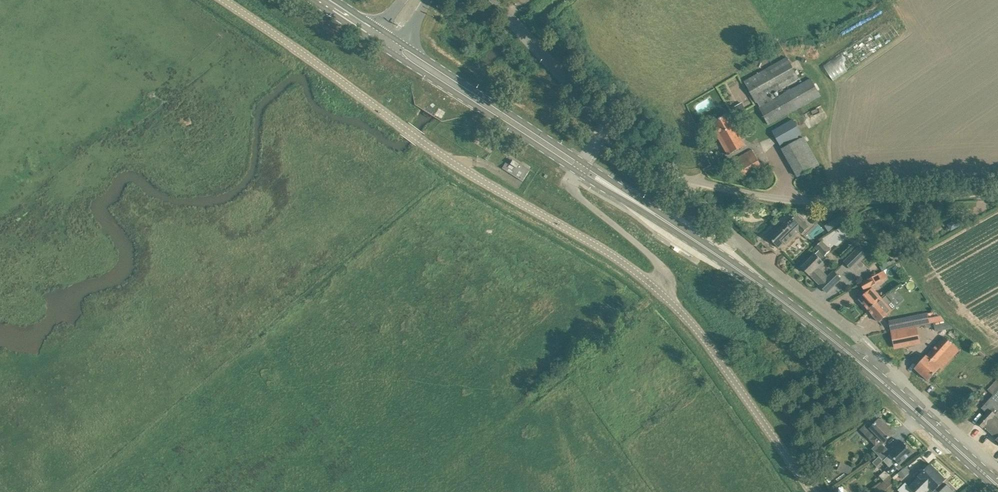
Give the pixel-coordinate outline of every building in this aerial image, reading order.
[(825,66),(834,79),(866,57),(861,50),(864,48),(860,41),(825,66)] [(768,124),(820,95),(811,78),(772,100),(770,95),(799,78),(787,56),(744,81),(756,103),(758,102),(760,107),(759,108),(768,124)] [(742,103),(733,108),(739,117),(747,112),(742,103)] [(746,145),(728,114),(713,122),(719,132),(716,134),(717,134),(728,154),(746,145)] [(780,145),(801,133),(793,119),(772,131),(780,145)] [(782,149),(793,168),(798,176),(819,165),(803,137),(782,149)] [(744,176),(753,171),(761,166),(752,149),(744,154),(735,159),(735,158),(734,159),(738,165),(738,166),(739,166),(744,176)] [(502,168),(522,181),(529,170),(509,157),(502,168)] [(767,236),(779,247),(779,248),(785,242),(786,244),(799,231),(802,234),(809,227),(797,215),(786,225),(784,223),(775,232),(773,230),(767,236)] [(816,225),(821,219),(817,215),(811,220),(816,225)] [(952,230),(963,224),(959,218),(948,224),(952,230)] [(828,220),(822,224),(827,231),(833,227),(828,220)] [(827,292),(842,279),(834,270),(827,277),(819,268),(828,260),(824,255),(831,250),(822,240),(815,247),(819,251),(815,254),(814,253),(809,257),(811,259),(802,267),(810,274),(820,284),(827,292)] [(845,262),(852,269),(866,255),(859,247),(845,262)] [(863,290),(887,277),(884,271),(860,284),(863,290)] [(859,299),(869,310),(879,302),(883,300),(879,295),(872,288),(859,299)] [(879,302),(869,310),(879,322),(897,306),(888,295),(883,300),(879,302)] [(928,313),(902,319),(904,329),(930,322),(928,313)] [(917,327),(892,332),(895,347),(911,344),(910,340),(919,338),(917,327)] [(927,356),(926,355),(915,368),(928,380),(941,367),(937,364),(954,345),(943,336),(927,356)] [(986,354),(980,348),(977,351),(984,357),(986,354)] [(988,389),(994,395),(981,408),(987,413),(978,423),(983,428),(984,426),(997,438),(996,440),(997,442),(997,378),(988,389)] [(880,439),(884,442),(894,433),(885,424),(886,423),(882,418),(880,419),(870,428),(876,434),(870,440),(875,444),(880,439)] [(887,449),(881,442),(872,449),(878,456),(887,449)] [(879,476),(884,481),(891,475),(890,474),(897,468),(898,469),(902,466),(900,463),(913,452),(903,442),(891,453),(887,449),(878,456),(883,461),(889,454),(893,458),(891,461),(893,463),(885,469),(886,470),(879,476)] [(816,463),(826,456),(823,451),(813,458),(816,463)] [(838,468),(851,473),(854,466),(841,461),(838,468)] [(930,464),(914,480),(915,481),(910,487),(905,482),(898,490),(899,491),(900,491),(938,491),(935,489),(946,479),(930,464)] [(905,467),(897,473),(902,479),(910,473),(905,467)] [(891,475),(884,481),(871,491),(894,491),(890,488),(897,482),(891,475)]
